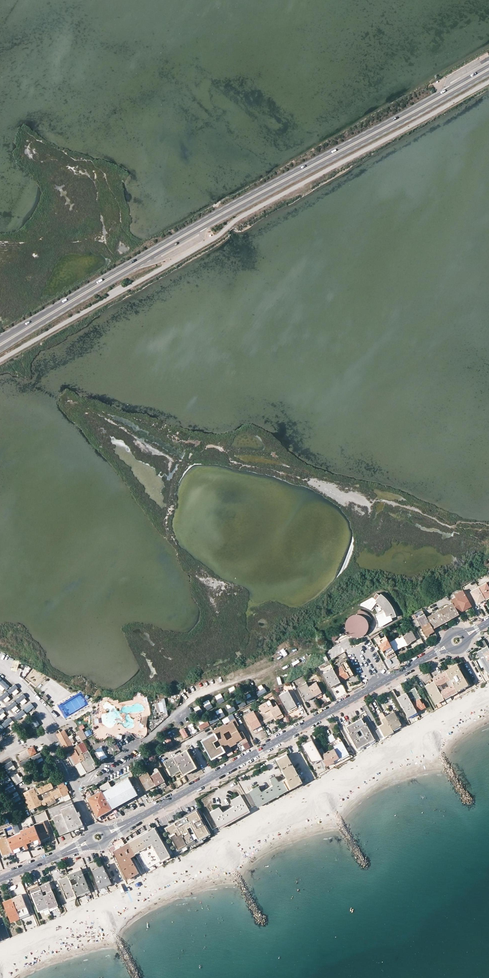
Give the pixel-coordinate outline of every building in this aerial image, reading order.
[(486,583),(478,587),(485,599),(488,596),(488,589),(486,583)] [(478,587),(471,592),(477,603),(481,601),(485,599),(478,587)] [(455,597),(451,600),(453,603),(458,613),(465,609),(471,606),(463,590),(454,595),(455,597)] [(361,604),(361,605),(362,606),(364,607),(366,607),(367,608),(369,609),(371,610),(377,603),(378,602),(379,603),(381,605),(383,607),(384,609),(386,612),(384,613),(383,611),(376,617),(376,619),(377,621),(378,623),(378,625),(378,627),(380,627),(392,620),(391,618),(395,616),(394,614),(393,611),(391,607),(389,603),(386,600),(384,598),(382,596),(380,594),(379,595),(377,593),(373,598),(372,597),(361,604)] [(383,611),(384,613),(386,612),(384,609),(383,607),(381,605),(379,603),(378,602),(377,603),(379,605),(380,607),(382,609),(383,611)] [(458,613),(453,603),(426,617),(432,627),(458,613)] [(346,630),(347,632),(349,634),(350,635),(353,637),(354,637),(356,638),(359,637),(363,636),(364,634),(366,632),(367,630),(367,629),(368,626),(368,624),(367,622),(371,620),(370,618),(368,616),(366,614),(363,612),(362,611),(358,611),(358,615),(356,615),(354,615),(351,616),(349,617),(347,620),(346,622),(346,625),(345,627),(346,630)] [(433,629),(441,625),(459,615),(458,613),(432,627),(433,629)] [(426,617),(424,614),(411,621),(415,628),(420,625),(425,635),(430,633),(434,630),(433,629),(432,627),(426,617)] [(406,643),(410,641),(411,642),(413,640),(416,639),(411,630),(406,633),(406,635),(403,637),(406,643)] [(334,642),(337,638),(340,635),(339,634),(341,633),(341,632),(340,632),(339,632),(337,632),(335,633),(333,634),(332,635),(332,638),(332,639),(333,640),(334,642)] [(389,643),(394,652),(399,649),(403,647),(402,645),(406,643),(403,637),(399,639),(398,638),(397,638),(391,641),(389,643)] [(389,643),(387,640),(378,644),(385,656),(387,660),(392,657),(396,655),(394,652),(389,643)] [(484,640),(482,641),(485,647),(487,651),(481,655),(482,658),(481,659),(486,668),(485,669),(487,673),(488,672),(488,650),(484,640)] [(487,651),(485,647),(477,652),(481,659),(482,658),(481,655),(487,651)] [(341,663),(343,666),(334,671),(340,681),(348,677),(353,674),(351,671),(345,661),(341,663)] [(456,690),(467,684),(456,664),(452,667),(453,668),(446,672),(456,690)] [(36,686),(44,676),(32,668),(25,678),(36,686)] [(327,672),(323,673),(330,686),(336,684),(340,681),(334,671),(333,668),(329,671),(327,672)] [(457,691),(456,690),(446,672),(445,671),(438,676),(432,679),(433,681),(435,683),(442,697),(443,699),(453,694),(457,691)] [(427,681),(429,683),(424,686),(426,688),(435,683),(433,681),(431,682),(430,679),(427,681)] [(306,683),(297,688),(305,701),(309,698),(313,696),(309,687),(306,683)] [(320,695),(322,694),(316,683),(309,687),(313,696),(315,698),(320,695)] [(435,683),(426,688),(433,701),(442,697),(435,683)] [(267,684),(262,686),(266,694),(271,692),(267,684)] [(15,686),(7,691),(10,695),(18,690),(15,686)] [(261,687),(253,690),(256,697),(264,694),(261,687)] [(422,704),(419,698),(420,698),(415,688),(409,691),(406,693),(417,712),(425,707),(423,703),(422,704)] [(296,705),(293,700),(288,691),(279,695),(287,710),(290,708),(296,705)] [(0,697),(0,700),(2,702),(10,697),(7,692),(0,697)] [(400,696),(397,697),(409,718),(418,714),(417,712),(406,693),(400,696)] [(24,695),(17,701),(20,705),(28,699),(24,695)] [(237,701),(240,708),(247,705),(243,698),(237,701)] [(157,713),(167,712),(166,700),(155,701),(157,713)] [(207,710),(212,707),(209,700),(203,702),(207,710)] [(281,712),(277,704),(277,705),(275,702),(271,704),(269,700),(266,702),(269,708),(273,714),(274,717),(278,714),(281,712)] [(16,701),(8,707),(11,711),(19,705),(16,701)] [(259,720),(259,721),(267,717),(273,714),(269,708),(266,702),(266,701),(259,705),(262,712),(256,715),(259,720)] [(33,705),(25,711),(28,715),(36,709),(33,705)] [(216,711),(219,719),(225,716),(221,708),(216,711)] [(256,715),(253,711),(245,716),(252,729),(255,727),(261,724),(259,721),(259,720),(256,715)] [(24,712),(17,717),(20,721),(27,716),(24,712)] [(390,714),(385,717),(392,729),(393,732),(397,730),(395,727),(400,724),(395,716),(396,715),(394,712),(390,714)] [(259,721),(261,724),(274,717),(273,714),(267,717),(259,721)] [(37,715),(28,721),(31,725),(39,719),(37,715)] [(383,722),(385,725),(380,728),(383,734),(392,729),(385,717),(384,715),(379,718),(382,723),(383,722)] [(143,728),(144,723),(147,724),(148,717),(142,716),(140,727),(143,728)] [(216,716),(209,720),(212,724),(219,720),(216,716)] [(181,717),(175,720),(178,726),(184,723),(181,717)] [(10,718),(2,724),(5,728),(13,723),(10,718)] [(235,726),(239,724),(235,718),(230,721),(230,722),(227,724),(230,729),(235,726)] [(361,718),(349,725),(344,727),(347,732),(348,732),(352,740),(356,748),(360,746),(374,738),(365,722),(364,723),(361,718)] [(187,727),(191,734),(198,731),(194,723),(187,727)] [(232,736),(226,740),(223,733),(229,730),(230,729),(227,724),(226,725),(225,723),(217,727),(218,729),(214,731),(215,732),(218,738),(219,740),(221,745),(225,751),(226,753),(232,749),(230,746),(236,743),(235,741),(236,741),(235,737),(234,736),(232,736)] [(185,740),(190,738),(184,725),(174,730),(179,740),(184,738),(185,740)] [(235,726),(230,729),(234,736),(239,733),(235,726)] [(19,728),(12,733),(15,738),(22,733),(19,728)] [(81,740),(92,735),(90,729),(84,732),(82,729),(77,732),(81,740)] [(78,744),(73,747),(64,731),(56,736),(65,751),(69,750),(70,749),(72,751),(70,752),(69,753),(75,764),(80,761),(86,773),(95,768),(92,764),(92,763),(94,761),(88,751),(84,753),(78,744)] [(242,731),(239,733),(234,736),(235,737),(236,741),(240,739),(241,741),(246,738),(242,731)] [(215,732),(201,740),(211,758),(217,755),(225,751),(221,745),(215,748),(212,741),(218,738),(215,732)] [(10,734),(3,739),(6,744),(13,738),(10,734)] [(166,739),(169,748),(178,745),(175,736),(166,739)] [(357,750),(364,746),(375,740),(374,738),(360,746),(356,748),(357,750)] [(12,748),(22,743),(20,740),(10,745),(12,748)] [(312,740),(302,745),(310,759),(320,754),(318,750),(312,740)] [(350,755),(349,755),(342,742),(333,747),(334,748),(338,757),(339,758),(341,763),(352,757),(352,756),(351,755),(350,755)] [(22,752),(26,758),(37,752),(33,746),(22,752)] [(101,760),(107,758),(102,746),(96,749),(101,760)] [(330,763),(334,761),(333,760),(338,757),(334,748),(324,754),(321,749),(318,750),(320,754),(321,756),(325,763),(329,761),(330,763)] [(165,761),(172,774),(180,770),(182,772),(182,774),(196,766),(186,749),(165,761)] [(270,779),(273,785),(261,791),(258,786),(248,791),(256,804),(300,779),(286,754),(276,759),(286,777),(278,781),(274,776),(270,779)] [(4,764),(7,773),(15,771),(13,762),(4,764)] [(182,774),(183,775),(196,768),(196,766),(182,774)] [(155,771),(155,773),(150,776),(153,780),(155,784),(156,785),(161,782),(164,780),(158,769),(155,771)] [(11,776),(16,785),(24,781),(20,772),(11,776)] [(148,772),(139,777),(146,788),(151,786),(155,784),(153,780),(150,776),(148,772)] [(9,776),(0,781),(3,786),(12,782),(9,776)] [(103,794),(111,808),(128,799),(137,794),(128,777),(111,786),(108,781),(99,786),(101,789),(103,794)] [(256,804),(257,806),(302,781),(300,779),(256,804)] [(36,789),(39,794),(53,788),(50,782),(36,789)] [(56,793),(58,797),(62,795),(62,796),(68,794),(63,783),(57,785),(58,788),(42,796),(45,802),(47,801),(49,805),(56,802),(53,795),(56,793)] [(7,794),(16,791),(14,785),(5,788),(7,794)] [(33,789),(23,793),(26,800),(29,804),(29,805),(31,809),(40,805),(38,800),(36,796),(33,789)] [(101,789),(87,797),(97,816),(104,812),(111,808),(103,794),(101,789)] [(10,797),(14,803),(21,799),(18,793),(10,797)] [(240,795),(231,800),(234,805),(230,808),(222,812),(219,807),(210,812),(218,826),(248,809),(240,795)] [(82,823),(78,815),(77,812),(73,804),(60,809),(62,813),(63,815),(54,819),(59,832),(68,829),(68,827),(72,825),(73,827),(82,823)] [(197,809),(196,810),(208,831),(209,830),(197,809)] [(218,826),(219,828),(249,811),(248,809),(218,826)] [(165,826),(177,848),(186,843),(189,849),(196,845),(194,841),(198,839),(197,837),(200,835),(208,831),(196,810),(173,822),(165,826)] [(45,838),(49,836),(43,821),(34,825),(40,840),(45,838)] [(59,832),(60,835),(83,825),(82,823),(73,827),(72,825),(68,827),(68,829),(59,832)] [(34,825),(20,831),(21,833),(26,845),(30,843),(31,846),(34,845),(42,842),(40,840),(34,825)] [(165,826),(164,827),(176,849),(177,848),(165,826)] [(139,850),(148,865),(169,854),(154,827),(149,830),(128,842),(133,850),(134,852),(139,850)] [(27,848),(26,845),(21,833),(7,838),(13,852),(14,854),(27,848)] [(203,841),(200,835),(197,837),(198,839),(194,841),(196,845),(203,841)] [(0,838),(0,849),(3,856),(13,852),(7,838),(6,836),(0,838)] [(122,839),(121,838),(112,843),(113,845),(114,846),(118,843),(123,841),(122,839)] [(137,870),(131,859),(130,857),(135,854),(134,852),(133,850),(128,842),(125,843),(123,841),(118,843),(114,846),(115,849),(113,850),(125,876),(137,870)] [(98,868),(92,870),(100,886),(110,881),(103,865),(98,868)] [(70,881),(75,878),(77,878),(79,882),(77,883),(73,884),(72,882),(71,883),(71,885),(76,895),(80,894),(79,892),(89,888),(81,869),(73,872),(67,874),(68,875),(70,881)] [(138,872),(137,870),(125,876),(126,879),(138,872)] [(63,877),(58,879),(66,899),(76,895),(71,885),(71,883),(70,881),(68,875),(63,877)] [(48,907),(57,903),(49,882),(44,884),(40,886),(41,889),(47,905),(48,907)] [(42,907),(47,905),(41,889),(37,891),(31,893),(39,911),(43,909),(42,907)] [(16,896),(12,898),(19,915),(19,916),(28,912),(21,894),(16,896)] [(10,919),(19,915),(12,898),(7,900),(3,902),(10,919)]
